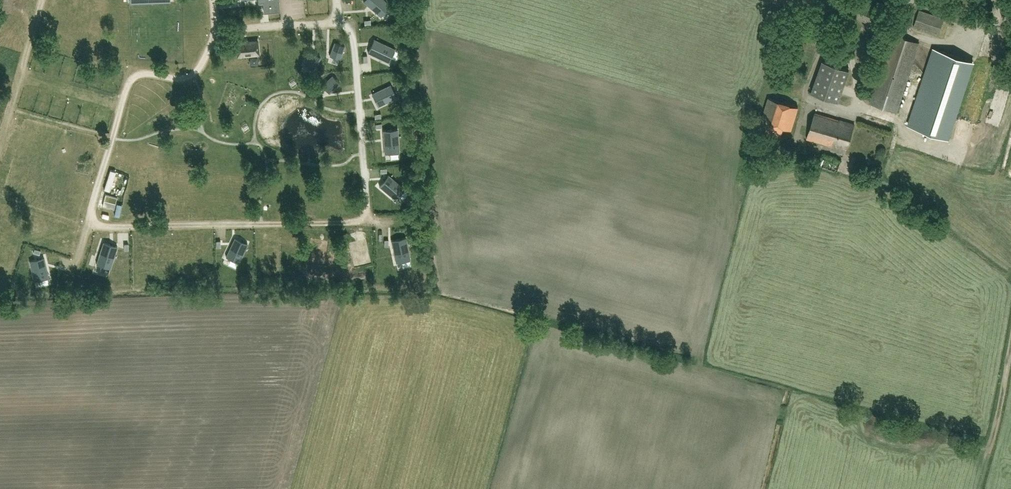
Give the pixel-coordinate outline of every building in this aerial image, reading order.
[(259,3),(263,3),(264,13),(280,11),(279,1),(280,1),(279,0),(258,0),(259,3)] [(364,1),(381,16),(391,5),(385,0),(365,0),(364,1)] [(913,27),(938,35),(944,17),(919,9),(913,27)] [(897,112),(919,43),(893,35),(870,103),(897,112)] [(374,39),(368,52),(389,62),(395,49),(374,39)] [(259,54),(257,41),(237,43),(238,56),(259,54)] [(341,59),(346,45),(335,41),(331,55),(341,59)] [(964,58),(926,46),(900,123),(939,136),(964,58)] [(315,70),(321,57),(312,52),(305,65),(315,70)] [(838,102),(849,70),(823,61),(811,92),(838,102)] [(790,85),(794,74),(782,70),(778,82),(790,85)] [(333,76),(322,85),(329,93),(340,84),(333,76)] [(391,85),(372,94),(378,107),(397,97),(391,85)] [(792,130),(799,107),(768,98),(758,131),(780,138),(783,128),(792,130)] [(847,148),(855,124),(840,119),(840,120),(815,112),(807,139),(832,146),(833,144),(847,148)] [(398,129),(383,130),(385,153),(400,152),(398,129)] [(826,153),(823,160),(840,168),(843,161),(826,153)] [(388,175),(379,186),(395,199),(404,189),(388,175)] [(405,237),(392,240),(396,263),(410,259),(405,237)] [(235,238),(226,257),(239,263),(248,244),(235,238)] [(104,242),(97,264),(111,268),(118,246),(104,242)] [(43,257),(30,261),(35,281),(49,278),(43,257)]
